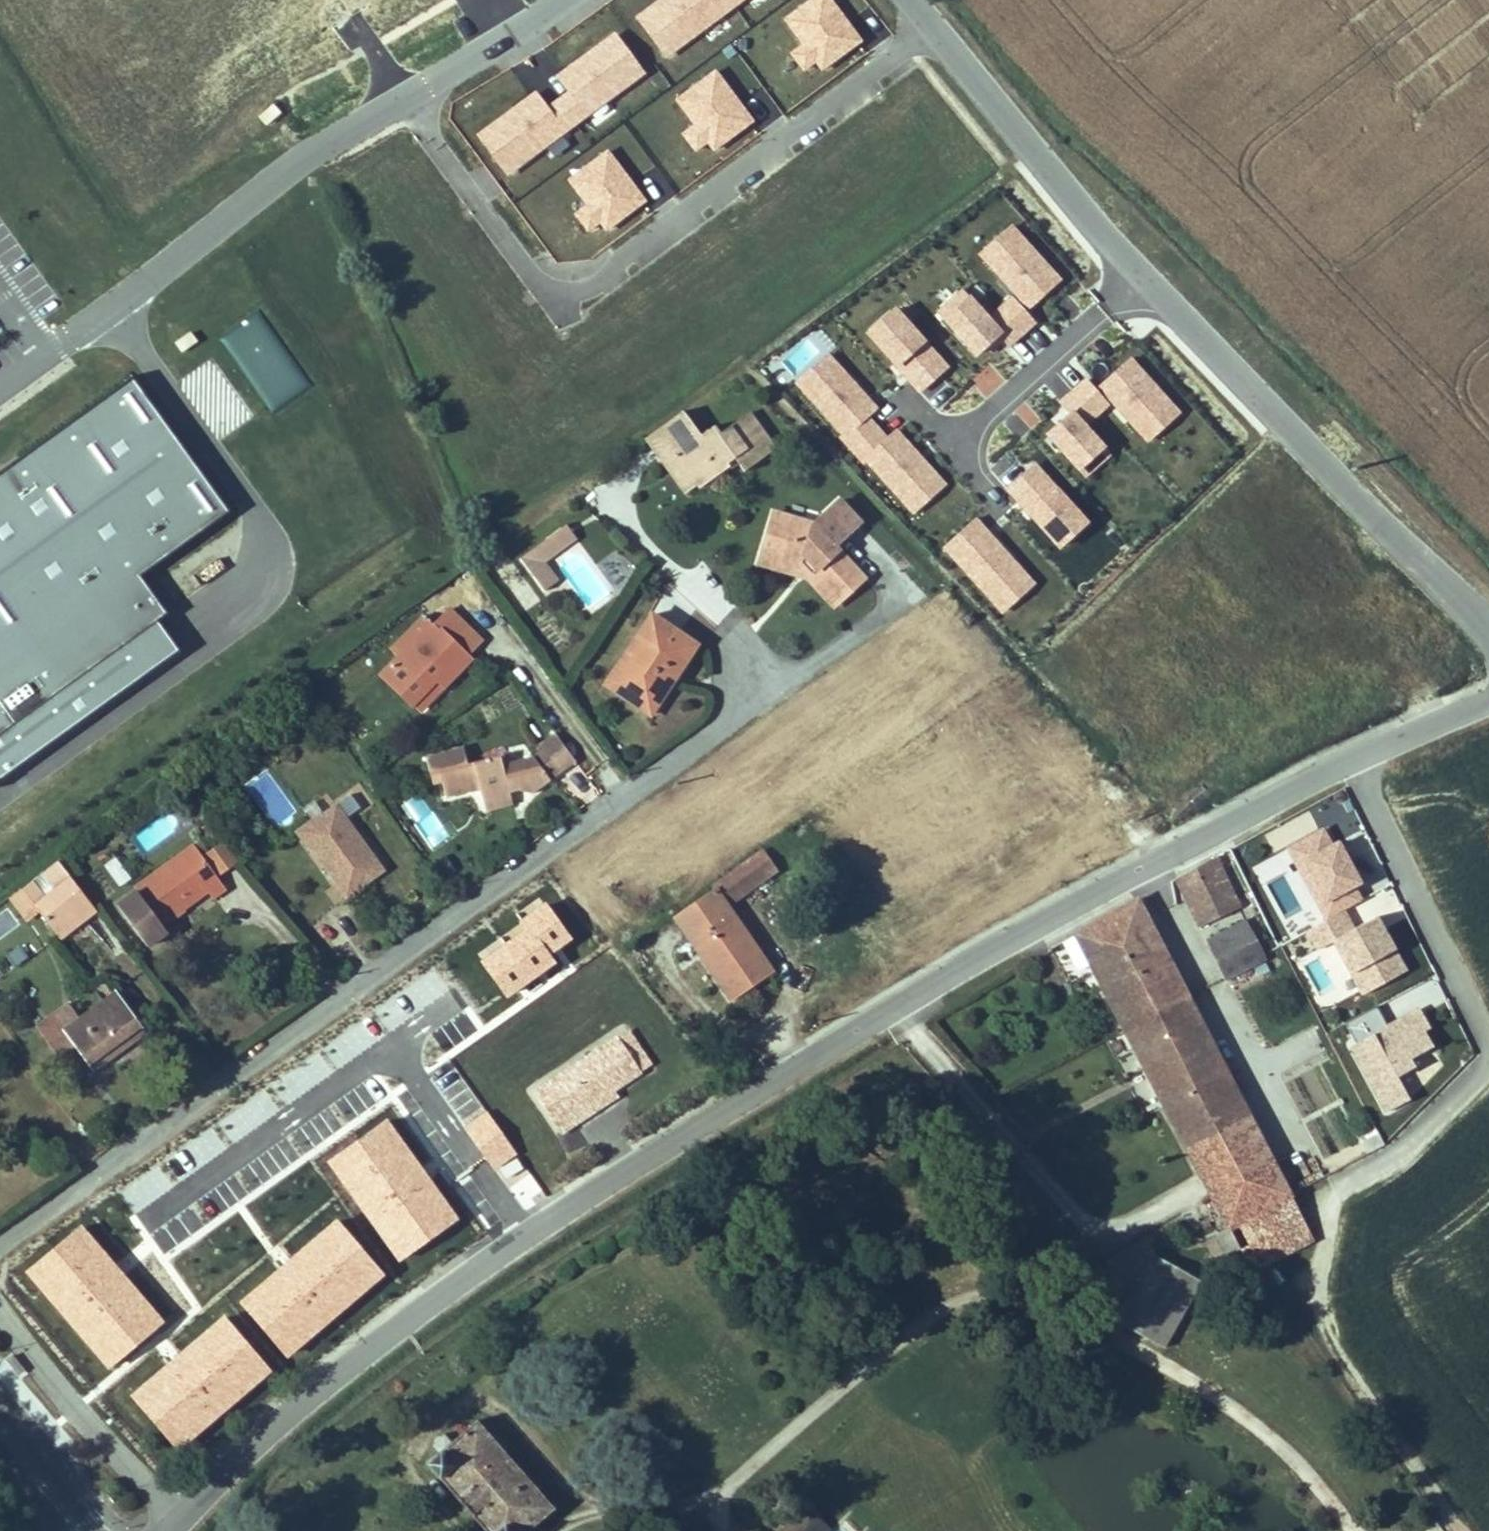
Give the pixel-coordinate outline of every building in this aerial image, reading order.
[(637,16),(666,56),(702,30),(710,41),(731,27),(722,14),(741,0),(659,0),(637,16)] [(754,9),(766,0),(747,0),(754,9)] [(836,0),(827,0),(801,19),(814,37),(803,46),(818,66),(831,57),(838,66),(868,42),(836,0)] [(535,94),(477,132),(505,173),(542,149),(549,160),(571,145),(561,131),(586,115),(594,127),(615,112),(606,98),(641,74),(615,36),(557,75),(569,93),(545,108),(535,94)] [(767,117),(731,71),(699,93),(713,112),(702,121),(717,141),(729,132),(736,140),(767,117)] [(647,205),(612,159),(580,182),(593,200),(582,209),(597,229),(610,220),(617,229),(647,205)] [(974,253),(1026,311),(1061,279),(1009,222),(974,253)] [(960,286),(931,312),(973,357),(1001,332),(960,286)] [(1012,344),(1035,324),(1010,295),(987,315),(1012,344)] [(892,304),(861,332),(917,395),(948,367),(892,304)] [(262,313),(223,335),(267,411),(306,388),(262,313)] [(869,416),(878,408),(827,350),(790,382),(910,516),(946,484),(896,426),(886,435),(869,416)] [(1129,355),(1094,387),(1147,444),(1182,412),(1129,355)] [(173,643),(152,613),(162,606),(135,568),(226,503),(129,369),(0,461),(0,766),(173,643)] [(1087,381),(1037,431),(1085,479),(1112,453),(1086,427),(1109,403),(1087,381)] [(744,472),(774,449),(748,413),(719,434),(713,426),(701,435),(683,411),(646,438),(665,463),(677,454),(697,482),(701,487),(737,462),(744,472)] [(697,482),(677,454),(665,463),(687,490),(697,482)] [(1001,488),(1057,550),(1089,522),(1033,460),(1001,488)] [(833,547),(859,523),(839,501),(813,525),(774,513),(762,551),(801,563),(812,574),(808,577),(834,606),(863,579),(833,547)] [(974,515),(939,547),(1002,614),(1036,583),(974,515)] [(541,561),(575,537),(566,525),(532,549),(541,561)] [(544,591),(556,582),(541,561),(532,549),(520,558),(544,591)] [(812,574),(801,563),(762,551),(759,562),(808,577),(812,574)] [(466,655),(480,640),(450,611),(433,628),(428,623),(431,621),(425,616),(392,650),(400,657),(383,675),(414,705),(438,679),(445,686),(470,659),(466,655)] [(676,675),(696,645),(652,614),(606,684),(640,707),(662,674),(659,672),(663,666),(676,675)] [(650,714),(676,675),(663,666),(659,672),(662,674),(640,707),(650,714)] [(420,711),(445,686),(438,679),(414,705),(420,711)] [(576,761),(555,733),(540,744),(544,750),(561,773),(576,761)] [(551,780),(534,757),(509,763),(506,753),(467,764),(463,746),(425,756),(431,779),(440,776),(445,798),(479,789),(482,800),(510,793),(509,788),(518,786),(520,790),(533,793),(551,780)] [(561,773),(544,750),(534,757),(551,780),(561,773)] [(429,849),(448,839),(422,793),(403,804),(429,849)] [(512,803),(510,793),(482,800),(485,811),(512,803)] [(383,870),(336,805),(299,832),(346,897),(383,870)] [(1323,829),(1283,850),(1322,921),(1344,909),(1361,899),(1323,829)] [(161,924),(207,890),(213,899),(226,889),(194,844),(135,887),(137,891),(117,905),(147,946),(167,932),(161,924)] [(772,971),(727,906),(776,871),(761,851),(713,886),(715,890),(676,917),(732,998),(772,971)] [(1239,908),(1215,857),(1177,878),(1200,927),(1239,908)] [(106,865),(119,886),(131,879),(118,858),(106,865)] [(59,938),(96,910),(58,861),(21,889),(59,938)] [(37,911),(21,889),(11,897),(26,918),(37,911)] [(1247,1115),(1135,901),(1104,917),(1075,933),(1187,1146),(1247,1115)] [(0,912),(0,937),(19,925),(8,907),(0,912)] [(1344,909),(1322,921),(1333,940),(1354,928),(1344,909)] [(1265,962),(1240,913),(1203,932),(1232,990),(1270,971),(1265,962)] [(1354,928),(1333,940),(1362,994),(1405,971),(1375,917),(1354,928)] [(94,1071),(145,1033),(115,992),(80,1018),(69,1004),(40,1026),(69,1067),(83,1056),(94,1071)] [(1386,1026),(1376,1008),(1346,1023),(1355,1042),(1373,1032),(1386,1026)] [(1373,1032),(1397,1077),(1414,1069),(1409,1060),(1432,1048),(1424,1032),(1430,1029),(1419,1008),(1386,1026),(1373,1032)] [(649,1066),(627,1032),(618,1038),(641,1071),(649,1066)] [(1373,1032),(1355,1042),(1347,1046),(1384,1115),(1410,1102),(1397,1077),(1373,1032)] [(613,1090),(641,1071),(618,1038),(618,1037),(552,1080),(579,1120),(596,1109),(592,1104),(613,1090)] [(596,1109),(616,1095),(613,1090),(592,1104),(596,1109)] [(1290,1195),(1247,1115),(1187,1146),(1229,1227),(1240,1222),(1262,1266),(1313,1240),(1290,1195)] [(1218,1233),(1229,1252),(1239,1247),(1252,1272),(1262,1266),(1240,1222),(1229,1227),(1218,1233)] [(1229,1252),(1218,1233),(1215,1234),(1225,1254),(1229,1252)] [(1163,1348),(1201,1280),(1152,1253),(1114,1320),(1163,1348)] [(477,1420),(451,1442),(447,1438),(435,1448),(439,1452),(426,1464),(484,1530),(526,1530),(554,1508),(477,1420)] [(829,1528),(802,1503),(777,1530),(825,1530),(829,1528)]
